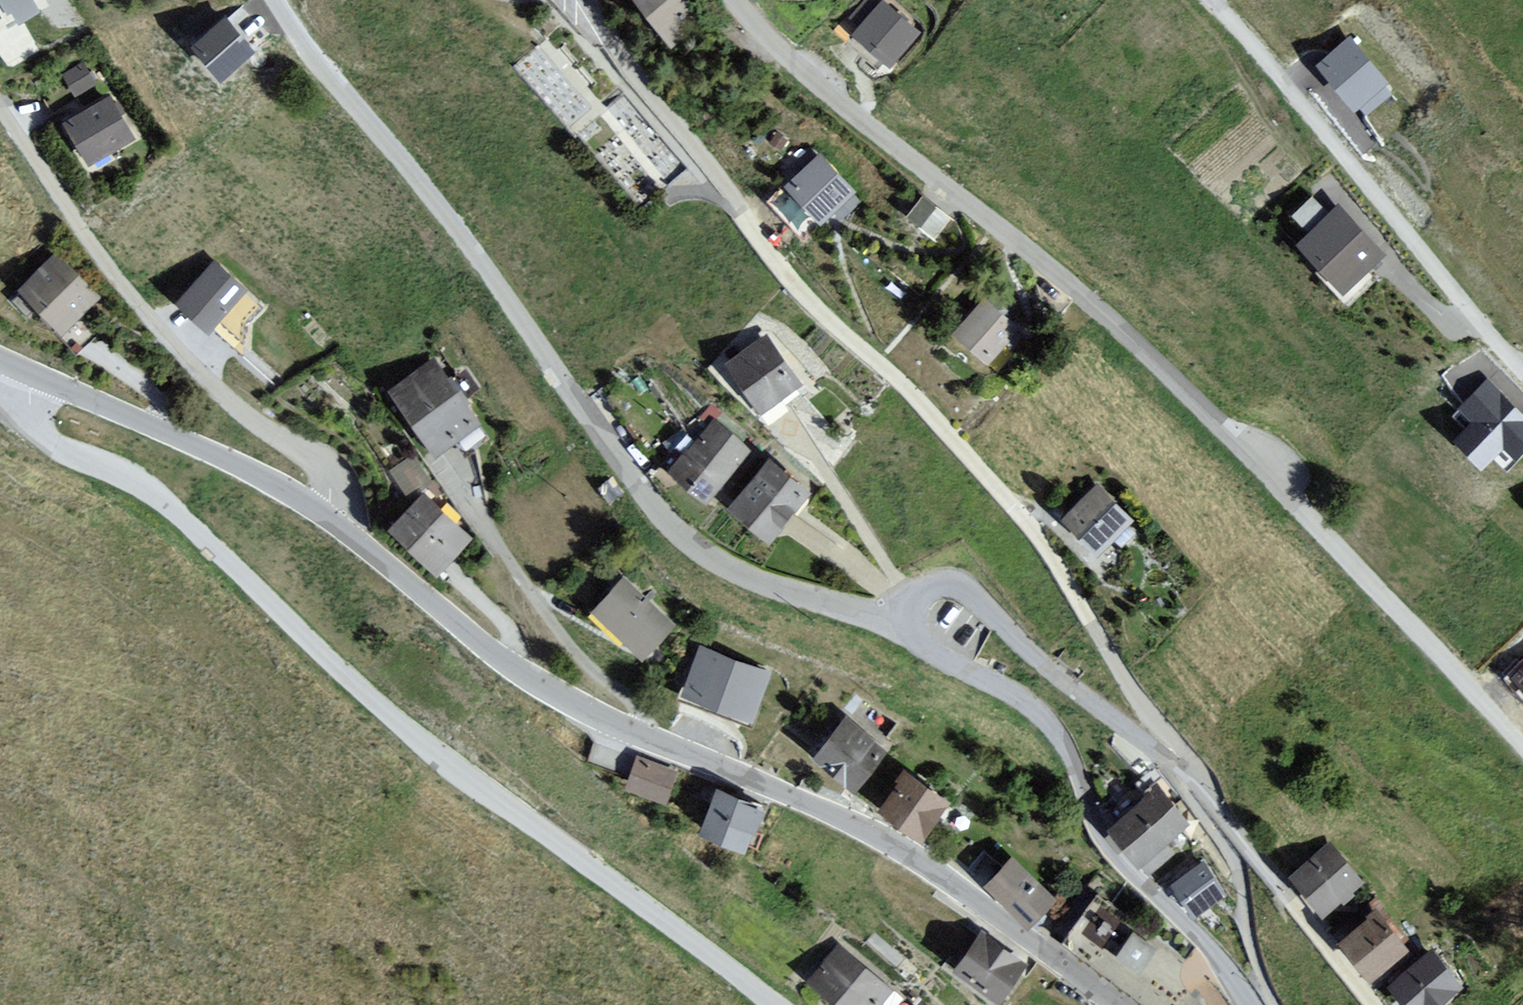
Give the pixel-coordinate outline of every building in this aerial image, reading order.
[(8,11),(27,0),(2,0),(8,11)] [(670,43),(702,18),(689,0),(633,0),(670,43)] [(848,32),(888,65),(920,34),(877,0),(876,0),(848,32)] [(251,52),(225,22),(195,48),(221,78),(251,52)] [(1384,82),(1349,42),(1321,66),(1356,106),(1384,82)] [(63,69),(75,90),(98,77),(87,56),(63,69)] [(76,90),(82,103),(109,90),(103,78),(76,90)] [(131,138),(107,97),(57,122),(85,164),(131,138)] [(854,194),(816,155),(781,184),(817,224),(854,194)] [(1287,213),(1307,233),(1327,215),(1306,196),(1287,213)] [(1343,290),(1381,254),(1336,206),(1327,215),(1307,233),(1294,244),(1343,290)] [(55,251),(13,286),(59,331),(98,297),(55,251)] [(214,265),(180,302),(209,329),(243,291),(214,265)] [(982,297),(949,331),(984,360),(1017,324),(982,297)] [(765,333),(722,359),(757,411),(800,384),(765,333)] [(431,355),(386,389),(430,454),(438,449),(478,424),(431,355)] [(1488,385),(1464,410),(1476,422),(1457,441),(1482,465),(1502,444),(1516,458),(1522,451),(1522,418),(1488,385)] [(749,450),(709,420),(662,469),(706,505),(749,450)] [(414,448),(390,463),(405,486),(429,471),(414,448)] [(764,456),(724,505),(766,541),(808,490),(764,456)] [(1097,480),(1057,517),(1092,555),(1132,521),(1097,480)] [(470,540),(421,493),(383,526),(433,574),(442,565),(470,540)] [(673,622),(620,575),(588,611),(637,658),(673,622)] [(768,674),(701,649),(684,696),(750,720),(768,674)] [(1512,679),(1522,690),(1522,668),(1512,679)] [(887,753),(841,718),(809,755),(857,791),(887,753)] [(677,772),(635,756),(621,785),(664,802),(677,772)] [(948,803),(902,770),(872,808),(923,839),(948,803)] [(1152,786),(1104,829),(1135,865),(1150,879),(1178,857),(1166,844),(1187,824),(1152,786)] [(760,813),(720,796),(703,834),(744,851),(760,813)] [(1361,883),(1328,845),(1285,876),(1318,914),(1361,883)] [(1058,902),(1007,857),(981,885),(1030,926),(1058,902)] [(1203,862),(1167,882),(1189,910),(1222,892),(1203,862)] [(1157,939),(1100,889),(1075,918),(1131,968),(1157,939)] [(1077,895),(1060,922),(1068,927),(1085,900),(1077,895)] [(1376,909),(1337,941),(1368,979),(1408,948),(1376,909)] [(1025,966),(978,932),(951,966),(998,1003),(1025,966)] [(840,949),(812,981),(839,1004),(876,1004),(889,991),(840,949)] [(1431,951),(1388,984),(1404,1004),(1436,1004),(1460,986),(1431,951)]
